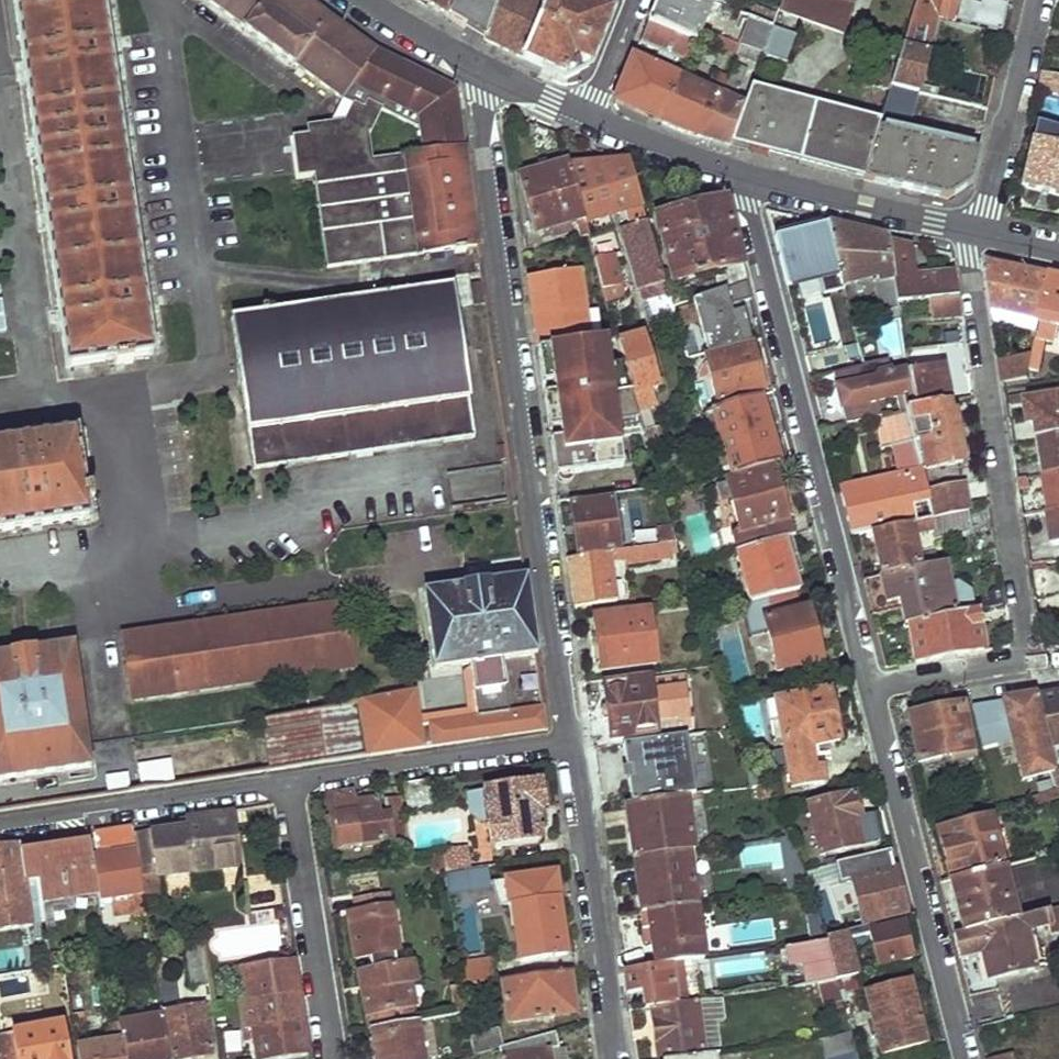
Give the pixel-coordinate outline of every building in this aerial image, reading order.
[(61,369),(152,355),(100,0),(10,0),(61,369)] [(338,102),(348,88),(412,118),(414,130),(418,153),(398,157),(403,193),(395,195),(397,214),(406,213),(413,255),(432,254),(478,248),(456,88),(376,50),(307,0),(198,0),(338,102)] [(453,21),(459,0),(417,0),(453,21)] [(491,42),(505,0),(459,0),(453,21),(491,42)] [(521,58),(544,2),(539,0),(505,0),(491,42),(521,58)] [(562,78),(590,62),(610,12),(580,0),(544,0),(544,2),(521,58),(562,78)] [(645,25),(657,30),(649,47),(686,63),(694,43),(701,31),(712,3),(704,0),(655,0),(645,25)] [(779,8),(842,33),(854,0),(781,0),(779,8)] [(985,0),(919,0),(905,43),(929,50),(940,8),(950,8),(987,17),(988,14),(996,17),(997,15),(1003,17),(1006,5),(985,0)] [(913,11),(893,4),(881,44),(901,50),(913,11)] [(747,16),(737,44),(762,52),(772,25),(747,16)] [(896,77),(892,88),(917,94),(980,108),(980,103),(918,85),(929,50),(905,43),(896,77)] [(737,44),(735,52),(760,60),(762,52),(737,44)] [(614,101),(663,125),(680,80),(631,59),(614,101)] [(704,139),(728,146),(741,109),(732,105),(737,92),(734,90),(741,72),(729,67),(725,79),(704,139)] [(1038,91),(1058,96),(1058,76),(1043,72),(1038,91)] [(896,77),(881,73),(876,76),(873,86),(891,92),(892,88),(896,77)] [(663,125),(704,139),(725,79),(714,74),(706,91),(680,80),(663,125)] [(728,146),(865,178),(880,130),(882,122),(750,86),(741,109),(728,146)] [(366,162),(361,135),(364,135),(374,113),(414,130),(412,118),(348,88),(338,102),(350,105),(340,120),(302,125),(303,138),(301,138),(304,170),(308,170),(321,269),(413,257),(406,213),(397,214),(395,195),(403,193),(398,157),(366,162)] [(891,92),(885,114),(909,120),(917,94),(892,88),(891,92)] [(1022,188),(1058,198),(1058,131),(1037,126),(1022,188)] [(880,130),(865,178),(947,199),(974,183),(981,154),(880,130)] [(304,170),(301,138),(292,139),(296,171),(304,170)] [(517,176),(534,237),(537,236),(567,226),(576,223),(577,227),(576,227),(580,238),(587,236),(585,226),(583,221),(568,167),(566,161),(517,176)] [(618,217),(643,302),(653,299),(668,295),(627,161),(601,164),(618,217)] [(583,221),(585,226),(618,217),(601,164),(568,167),(583,221)] [(716,276),(720,291),(745,283),(725,203),(657,220),(675,286),(716,276)] [(825,228),(841,289),(876,281),(877,284),(873,286),(881,314),(898,309),(888,240),(824,225),(825,228)] [(567,226),(537,236),(542,251),(572,241),(567,226)] [(776,240),(788,287),(819,282),(823,297),(841,293),(841,289),(825,228),(776,240)] [(898,309),(899,313),(909,311),(907,305),(928,302),(933,321),(961,317),(955,271),(918,276),(911,245),(888,240),(898,309)] [(614,256),(596,261),(604,291),(623,285),(614,256)] [(991,261),(996,311),(1042,323),(1053,274),(991,261)] [(580,272),(529,282),(538,352),(593,343),(587,316),(580,272)] [(1033,371),(1039,372),(1050,325),(1058,326),(1058,275),(1053,274),(1042,323),(1040,334),(1037,354),(1033,371)] [(623,285),(604,291),(608,301),(627,296),(623,285)] [(226,322),(249,473),(469,440),(445,289),(226,322)] [(672,311),(668,295),(653,299),(658,316),(672,311)] [(820,322),(833,373),(835,373),(836,375),(840,374),(863,368),(863,366),(844,303),(824,308),(827,321),(820,322)] [(1042,323),(996,311),(998,323),(1040,334),(1042,323)] [(593,343),(602,342),(597,314),(587,316),(593,343)] [(627,366),(636,397),(647,394),(663,390),(646,334),(620,343),(627,366)] [(606,370),(602,342),(593,343),(538,352),(544,386),(546,386),(547,397),(546,397),(551,432),(552,432),(554,443),(552,443),(558,478),(626,468),(621,439),(648,435),(647,434),(640,409),(636,397),(627,366),(606,370)] [(704,359),(717,405),(765,392),(751,344),(704,359)] [(1037,354),(1002,358),(1005,381),(1031,377),(1033,371),(1037,354)] [(886,360),(876,362),(879,373),(888,370),(886,360)] [(888,370),(879,373),(876,362),(863,366),(863,368),(840,374),(842,382),(838,390),(848,427),(876,420),(906,412),(906,411),(916,407),(913,393),(909,369),(889,374),(888,370)] [(941,363),(909,369),(913,393),(916,407),(948,400),(950,400),(941,363)] [(636,397),(640,409),(650,405),(647,394),(636,397)] [(714,413),(731,477),(779,463),(762,398),(714,413)] [(1042,440),(1058,438),(1058,399),(1031,404),(1034,428),(1040,427),(1042,440)] [(924,445),(931,472),(965,464),(954,417),(952,418),(948,400),(916,407),(906,411),(906,412),(916,446),(924,445)] [(640,409),(647,434),(658,430),(650,405),(640,409)] [(840,491),(852,539),(870,534),(932,519),(928,496),(923,474),(916,446),(906,412),(876,420),(882,451),(893,448),(899,478),(840,491)] [(86,520),(72,436),(0,446),(0,533),(86,520)] [(1049,475),(1058,474),(1058,438),(1042,440),(1049,475)] [(931,472),(924,445),(916,446),(923,474),(931,472)] [(727,483),(745,550),(790,536),(771,471),(727,483)] [(1045,477),(1051,513),(1058,512),(1058,474),(1049,475),(1045,477)] [(928,496),(932,519),(969,511),(965,488),(928,496)] [(573,506),(579,556),(621,551),(614,502),(573,506)] [(870,534),(880,575),(937,562),(936,555),(919,559),(913,536),(933,531),(935,541),(973,532),(969,511),(932,519),(870,534)] [(1049,514),(1055,550),(1058,549),(1058,512),(1051,513),(1049,514)] [(676,547),(672,531),(658,534),(660,549),(672,548),(676,547)] [(739,553),(754,605),(769,601),(792,595),(799,593),(790,558),(795,557),(790,536),(745,550),(739,553)] [(569,562),(575,609),(620,604),(616,570),(613,563),(628,561),(628,566),(675,559),(672,548),(660,549),(569,562)] [(863,580),(871,610),(898,604),(900,611),(904,626),(909,625),(908,627),(973,611),(971,606),(968,590),(955,582),(947,584),(942,561),(937,562),(880,575),(863,580)] [(428,723),(430,745),(546,729),(524,574),(420,589),(431,667),(466,662),(474,715),(428,723)] [(761,625),(777,678),(821,667),(805,612),(797,615),(792,595),(769,601),(772,608),(744,615),(747,627),(761,625)] [(992,602),(971,606),(973,611),(975,611),(993,607),(992,602)] [(898,604),(871,610),(873,618),(900,611),(898,604)] [(119,639),(128,698),(348,662),(339,605),(119,639)] [(908,627),(914,662),(981,651),(975,611),(973,611),(908,627)] [(597,622),(605,674),(659,665),(652,616),(597,622)] [(908,627),(901,629),(907,663),(914,662),(908,627)] [(88,771),(71,645),(0,655),(0,781),(88,771)] [(688,673),(654,678),(663,733),(697,728),(688,673)] [(663,733),(654,678),(607,686),(611,707),(608,707),(604,711),(605,718),(608,721),(613,720),(616,742),(663,733)] [(116,747),(122,792),(420,747),(410,690),(257,719),(258,724),(116,747)] [(775,705),(790,791),(823,785),(820,771),(812,773),(807,750),(837,744),(828,694),(775,705)] [(1052,754),(1058,753),(1058,695),(1038,697),(1052,754)] [(1004,703),(1023,784),(1057,777),(1052,754),(1038,697),(1004,703)] [(911,718),(921,764),(957,759),(960,770),(977,768),(965,708),(911,718)] [(624,753),(630,801),(673,795),(669,772),(646,775),(643,750),(624,753)] [(408,787),(411,810),(435,806),(432,783),(408,787)] [(494,824),(497,850),(544,844),(540,813),(547,813),(543,788),(484,794),(485,802),(491,802),(494,824)] [(494,824),(491,802),(485,802),(484,794),(473,795),(476,816),(487,826),(494,824)] [(339,850),(384,842),(400,840),(401,849),(412,847),(403,798),(387,801),(390,817),(380,819),(377,802),(356,804),(354,795),(330,798),(339,850)] [(809,809),(822,859),(878,844),(870,818),(861,820),(853,798),(809,809)] [(630,806),(638,861),(688,855),(695,854),(686,799),(630,806)] [(191,829),(196,873),(241,866),(231,811),(189,819),(191,829)] [(941,831),(953,880),(1004,867),(992,819),(941,831)] [(136,836),(143,877),(159,875),(160,879),(196,873),(191,829),(136,836)] [(114,892),(118,917),(136,914),(137,918),(149,916),(143,877),(136,836),(135,830),(98,836),(99,843),(92,845),(98,895),(114,892)] [(37,878),(45,932),(52,930),(49,902),(98,895),(92,845),(44,852),(43,849),(34,850),(21,853),(24,879),(37,878)] [(10,935),(13,950),(32,947),(24,879),(21,853),(20,847),(0,850),(0,936),(10,935)] [(470,848),(445,851),(447,863),(472,859),(470,848)] [(447,863),(445,853),(432,854),(437,882),(449,879),(448,876),(447,863)] [(638,861),(645,917),(695,910),(688,855),(638,861)] [(853,884),(863,923),(903,913),(893,873),(890,873),(885,855),(840,867),(845,885),(853,884)] [(448,876),(474,871),(472,859),(447,863),(448,876)] [(953,880),(961,908),(1011,894),(1004,867),(953,880)] [(507,884),(510,908),(515,907),(563,900),(559,876),(507,884)] [(961,908),(967,935),(1017,923),(1011,894),(961,908)] [(397,954),(400,954),(390,899),(357,904),(359,917),(350,919),(357,962),(372,959),(373,966),(398,962),(397,954)] [(515,907),(522,963),(572,957),(563,900),(515,907)] [(278,913),(280,925),(290,923),(288,910),(278,913)] [(645,917),(652,967),(668,966),(703,961),(695,910),(645,917)] [(992,982),(1054,966),(1051,952),(1042,954),(1038,933),(1051,931),(1053,937),(1058,936),(1058,913),(1017,923),(967,935),(955,938),(962,961),(977,957),(979,966),(986,964),(992,982)] [(201,945),(207,975),(234,973),(241,971),(237,941),(256,938),(253,916),(229,918),(199,923),(201,945)] [(869,934),(878,967),(912,957),(902,926),(869,934)] [(837,981),(859,976),(846,935),(827,940),(828,942),(837,981)] [(806,957),(810,984),(819,984),(837,981),(828,942),(786,949),(787,958),(806,957)] [(189,946),(196,990),(209,988),(207,975),(201,945),(189,946)] [(282,956),(283,967),(288,966),(296,965),(296,955),(282,956)] [(376,1032),(420,1026),(413,989),(420,987),(416,967),(400,970),(398,962),(373,966),(375,977),(362,979),(371,1033),(376,1032)] [(465,987),(499,983),(495,963),(462,966),(465,987)] [(299,982),(296,965),(288,966),(291,983),(299,982)] [(646,994),(649,1010),(653,1009),(673,1006),(668,966),(652,967),(626,972),(630,995),(646,994)] [(207,975),(209,988),(235,984),(234,973),(207,975)] [(506,982),(511,1022),(578,1012),(574,973),(506,982)] [(867,989),(883,1055),(929,1044),(911,978),(867,989)] [(819,984),(826,1009),(833,1006),(835,1015),(843,1013),(837,981),(819,984)] [(470,1018),(466,991),(453,992),(458,1020),(470,1018)] [(259,1058),(301,1058),(313,1057),(302,997),(240,1005),(247,1045),(256,1044),(259,1058)] [(653,1009),(660,1058),(706,1052),(699,1003),(673,1006),(653,1009)] [(177,1058),(207,1058),(212,1058),(204,1009),(170,1014),(177,1058)] [(126,1058),(170,1058),(163,1010),(120,1018),(120,1023),(126,1058)] [(79,1058),(126,1058),(120,1023),(111,1025),(112,1044),(92,1047),(88,1022),(73,1025),(79,1058)] [(421,1026),(420,1026),(376,1032),(380,1058),(426,1058),(421,1026)] [(62,1027),(0,1038),(0,1058),(68,1058),(62,1027)] [(473,1037),(477,1057),(504,1050),(506,1049),(502,1031),(473,1037)] [(507,1058),(553,1058),(552,1052),(561,1051),(559,1034),(506,1049),(507,1058)] [(850,1041),(822,1043),(825,1058),(854,1058),(850,1041)] [(566,1050),(561,1051),(552,1052),(553,1058),(567,1058),(566,1050)]
